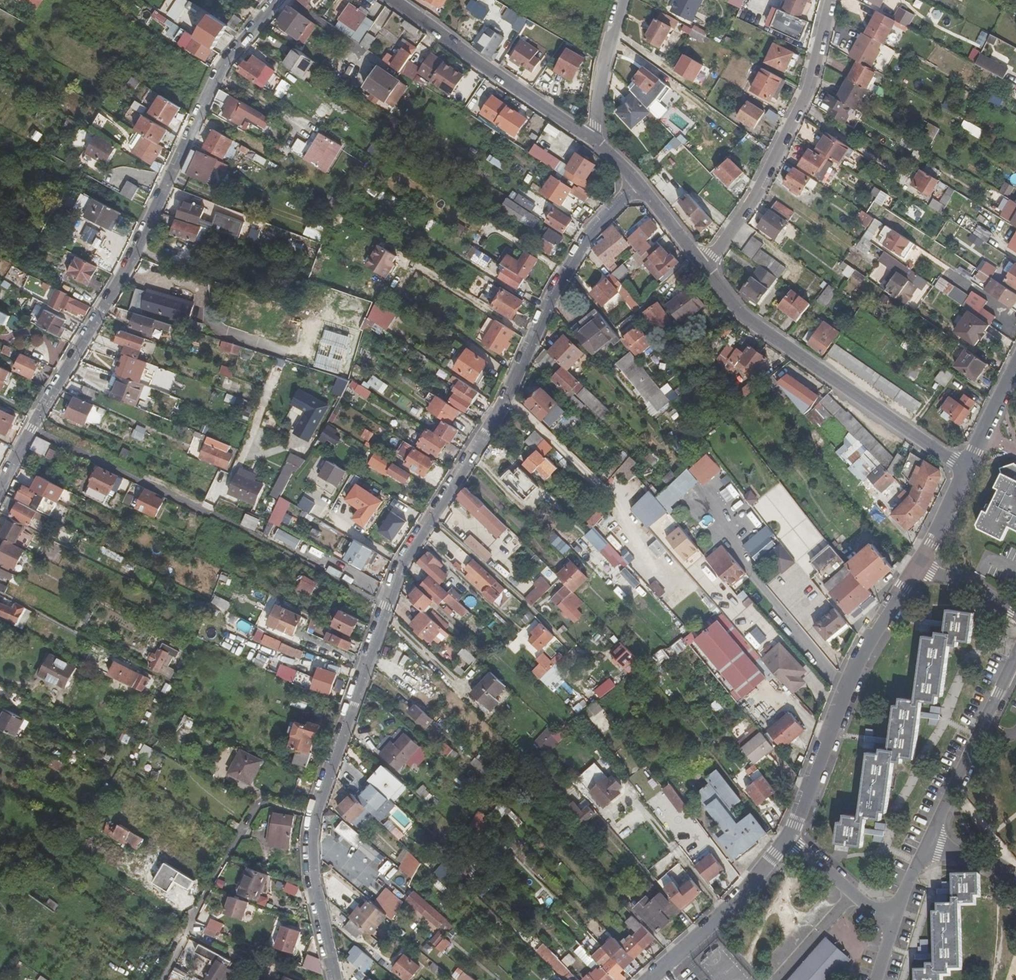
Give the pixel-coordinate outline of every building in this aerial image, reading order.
[(190,0),(184,0),(173,17),(177,21),(186,7),(190,0)] [(190,0),(186,7),(196,14),(201,7),(190,0)] [(308,9),(311,6),(309,3),(312,0),(300,0),(308,9)] [(381,4),(374,0),(365,0),(362,4),(374,13),(381,4)] [(464,8),(484,20),(493,6),(483,0),(477,0),(476,2),(473,0),(468,0),(464,8)] [(664,5),(670,8),(674,0),(667,0),(664,5)] [(670,8),(688,18),(697,0),(674,0),(670,8)] [(782,10),(798,17),(805,1),(808,2),(809,0),(787,0),(782,10)] [(913,7),(921,10),(924,2),(919,0),(915,0),(913,7)] [(802,19),(810,3),(808,2),(805,1),(798,17),(802,19)] [(367,14),(352,2),(340,17),(355,28),(367,14)] [(311,20),(290,5),(277,22),(298,38),(311,20)] [(898,6),(891,19),(894,20),(905,26),(912,14),(898,6)] [(501,20),(520,32),(528,20),(508,8),(501,20)] [(882,42),(894,20),(891,19),(876,10),(864,32),(881,42),(882,42)] [(151,18),(163,25),(167,17),(155,11),(151,18)] [(214,48),(229,26),(211,14),(196,37),(197,37),(213,48),(214,48)] [(668,26),(673,18),(665,14),(660,21),(655,18),(644,37),(659,46),(670,27),(668,26)] [(188,32),(170,20),(167,25),(185,37),(188,32)] [(416,34),(419,29),(407,20),(403,25),(416,34)] [(491,24),(474,49),(492,61),(497,53),(494,51),(503,37),(496,32),(498,29),(491,24)] [(693,26),(690,39),(705,42),(708,30),(693,26)] [(878,48),(881,42),(864,32),(861,31),(849,54),(857,58),(873,67),(877,61),(874,60),(879,49),(878,48)] [(360,43),(367,48),(375,37),(368,32),(360,43)] [(206,59),(213,48),(197,37),(190,48),(206,59)] [(399,71),(416,48),(406,41),(398,51),(396,49),(391,56),(386,52),(381,58),(399,71)] [(533,58),(537,53),(522,43),(509,61),(518,68),(520,66),(531,74),(539,63),(533,58)] [(774,44),(765,63),(786,73),(789,65),(793,67),(798,56),(774,44)] [(298,55),(301,50),(297,47),(289,58),(292,60),(296,54),(298,55)] [(582,59),(566,49),(553,70),(570,80),(582,59)] [(973,49),(967,61),(1005,78),(1010,67),(973,49)] [(302,77),(315,60),(301,50),(298,55),(296,54),(292,60),(289,58),(285,65),(302,77)] [(463,75),(431,52),(417,71),(449,94),(463,75)] [(246,60),(239,70),(256,81),(267,63),(254,55),(249,62),(246,60)] [(683,55),(675,72),(695,82),(704,65),(683,55)] [(865,89),(876,69),(873,67),(857,58),(846,78),(865,89)] [(401,81),(380,65),(365,86),(386,101),(401,81)] [(666,84),(658,79),(642,68),(634,82),(652,94),(658,98),(662,92),(666,92),(668,88),(666,84)] [(772,103),(783,80),(762,68),(751,90),(772,103)] [(854,109),(865,89),(846,78),(835,98),(851,107),(854,109)] [(220,88),(216,97),(229,105),(224,114),(237,122),(244,112),(252,117),(253,115),(257,110),(220,88)] [(835,98),(824,92),(820,100),(826,104),(831,107),(827,114),(844,124),(848,117),(846,116),(851,107),(835,98)] [(987,100),(999,106),(1003,99),(990,92),(987,100)] [(630,126),(649,109),(634,93),(627,99),(628,101),(623,106),(622,104),(615,110),(630,126)] [(528,118),(493,94),(481,111),(516,136),(528,118)] [(179,108),(159,95),(149,111),(168,124),(179,108)] [(129,107),(141,114),(145,107),(134,100),(129,107)] [(746,102),(737,118),(752,127),(762,112),(746,102)] [(831,107),(826,104),(822,111),(827,114),(831,107)] [(257,110),(253,115),(261,120),(265,115),(257,110)] [(776,126),(781,116),(771,111),(765,121),(776,126)] [(157,143),(166,129),(143,115),(134,130),(157,143)] [(398,125),(401,121),(394,116),(391,121),(397,126),(398,125)] [(570,145),(560,139),(564,133),(549,124),(543,132),(544,133),(538,141),(562,157),(570,145)] [(937,137),(939,127),(927,124),(924,134),(937,137)] [(234,139),(214,127),(205,145),(224,156),(226,153),(231,144),(234,139)] [(31,138),(38,142),(42,134),(35,130),(31,138)] [(150,163),(161,146),(157,143),(134,130),(125,144),(133,150),(132,152),(141,158),(142,157),(150,163)] [(308,141),(333,157),(341,145),(321,131),(315,140),(310,137),(308,141)] [(828,133),(825,131),(814,149),(816,150),(828,133)] [(828,133),(816,150),(837,163),(848,146),(828,133)] [(108,164),(119,146),(98,134),(88,151),(108,164)] [(307,141),(298,135),(290,147),(324,170),(333,157),(308,141),(307,141)] [(553,155),(534,143),(528,152),(548,165),(567,177),(580,185),(581,185),(585,179),(586,180),(596,164),(578,153),(569,166),(553,155)] [(231,144),(226,153),(234,157),(239,148),(235,146),(231,144)] [(250,148),(243,144),(240,148),(248,152),(250,148)] [(848,146),(837,163),(839,165),(846,154),(849,156),(854,149),(848,146)] [(192,147),(186,161),(206,170),(213,157),(192,147)] [(799,167),(797,170),(805,175),(808,171),(813,175),(818,167),(813,164),(819,156),(808,149),(797,166),(799,167)] [(706,163),(716,164),(716,150),(706,150),(706,163)] [(490,155),(487,160),(501,169),(505,163),(490,155)] [(819,156),(813,164),(818,167),(824,159),(819,156)] [(740,172),(728,158),(715,170),(727,184),(740,172)] [(186,161),(181,171),(202,179),(206,170),(186,161)] [(567,177),(548,165),(546,169),(564,181),(567,177)] [(799,193),(809,178),(805,175),(797,170),(793,167),(784,182),(791,187),(789,189),(794,193),(796,190),(799,193)] [(670,204),(684,193),(663,168),(650,179),(670,204)] [(926,192),(935,178),(918,168),(908,182),(926,192)] [(568,186),(555,177),(545,192),(562,204),(567,197),(563,194),(568,186)] [(121,194),(131,200),(138,189),(129,183),(121,194)] [(1001,194),(1012,197),(1015,187),(1004,183),(1001,194)] [(597,196),(600,191),(600,190),(591,184),(588,190),(590,192),(597,196)] [(590,192),(588,190),(581,185),(580,185),(575,193),(585,199),(590,192)] [(878,191),(879,190),(873,186),(868,193),(875,197),(878,191)] [(185,191),(176,187),(172,197),(181,200),(185,191)] [(523,194),(514,189),(511,194),(520,200),(523,194)] [(605,201),(609,197),(600,191),(597,196),(605,201)] [(872,201),(879,206),(886,196),(878,191),(875,197),(872,201)] [(327,197),(343,207),(345,202),(329,193),(327,197)] [(687,202),(679,210),(695,227),(701,232),(712,221),(685,194),(682,197),(687,202)] [(533,228),(540,217),(509,196),(501,208),(533,228)] [(117,221),(122,211),(96,197),(86,215),(109,228),(114,219),(117,221)] [(682,197),(674,205),(679,210),(687,202),(682,197)] [(544,208),(528,198),(524,202),(541,213),(544,208)] [(930,198),(926,205),(938,213),(943,206),(930,198)] [(183,199),(177,218),(198,225),(204,206),(183,199)] [(774,201),(769,209),(783,218),(788,211),(774,201)] [(226,206),(215,202),(212,212),(222,215),(226,206)] [(572,218),(555,207),(547,219),(565,230),(572,218)] [(768,210),(757,226),(773,238),(784,223),(768,210)] [(177,218),(161,213),(159,219),(175,224),(172,232),(196,240),(201,226),(198,225),(177,218)] [(861,218),(868,223),(871,219),(864,214),(861,218)] [(666,234),(653,218),(651,220),(657,227),(663,236),(666,234)] [(327,227),(311,220),(304,235),(321,242),(327,227)] [(657,227),(651,220),(633,235),(635,237),(632,241),(636,246),(644,239),(657,227)] [(608,239),(595,250),(613,273),(637,251),(633,246),(625,251),(618,248),(616,246),(626,238),(619,230),(621,229),(614,221),(603,233),(608,239)] [(873,223),(871,222),(861,237),(867,242),(878,226),(873,223)] [(557,244),(558,245),(564,237),(547,225),(545,228),(549,231),(545,237),(557,244)] [(976,225),(972,232),(984,240),(988,233),(976,225)] [(201,226),(196,240),(202,241),(206,228),(201,226)] [(893,252),(903,237),(888,228),(878,243),(893,252)] [(1008,245),(1015,249),(1015,232),(1008,245)] [(228,243),(230,236),(223,234),(221,240),(228,243)] [(527,242),(532,245),(536,239),(531,236),(527,242)] [(759,264),(776,276),(778,278),(785,268),(758,249),(762,244),(751,236),(741,251),(759,264)] [(557,244),(545,237),(540,245),(552,253),(557,244)] [(644,239),(636,246),(640,251),(648,244),(644,239)] [(169,242),(166,256),(187,262),(191,248),(169,242)] [(646,251),(665,273),(678,261),(672,254),(669,256),(656,242),(646,251)] [(376,244),(372,251),(391,259),(394,254),(376,244)] [(492,256),(478,247),(472,256),(486,266),(492,256)] [(525,277),(527,278),(539,257),(527,250),(515,270),(525,277)] [(372,251),(366,262),(388,270),(389,269),(387,268),(390,262),(391,259),(372,251)] [(921,286),(925,281),(890,257),(884,252),(879,260),(897,273),(885,289),(896,297),(910,279),(921,286)] [(69,271),(89,283),(99,265),(78,254),(69,271)] [(630,272),(638,266),(633,259),(625,265),(630,272)] [(844,269),(848,264),(842,261),(839,265),(844,269)] [(388,270),(366,262),(365,265),(385,276),(388,270)] [(525,277),(515,270),(502,262),(499,266),(502,268),(500,271),(502,273),(501,276),(519,287),(525,277)] [(1004,279),(1015,287),(1015,264),(1014,263),(1004,279)] [(757,304),(776,276),(759,264),(738,293),(751,303),(753,301),(757,304)] [(17,285),(25,274),(12,266),(5,278),(17,285)] [(665,273),(660,278),(662,281),(668,276),(665,273)] [(605,305),(626,287),(614,274),(594,291),(605,305)] [(1008,303),(1015,293),(985,274),(983,276),(985,278),(984,280),(995,287),(991,292),(1008,303)] [(648,286),(652,290),(661,282),(662,281),(660,278),(658,276),(648,286)] [(953,286),(940,277),(934,285),(947,294),(953,286)] [(53,284),(46,280),(44,285),(50,289),(53,284)] [(661,282),(652,290),(656,294),(664,287),(661,282)] [(822,304),(834,287),(827,282),(815,299),(822,304)] [(51,303),(61,309),(64,305),(72,310),(79,314),(81,311),(84,313),(89,305),(69,295),(70,293),(60,287),(51,303)] [(136,287),(130,307),(187,324),(193,305),(136,287)] [(705,304),(691,287),(669,305),(682,322),(705,304)] [(506,289),(498,301),(495,306),(512,316),(522,299),(506,289)] [(777,305),(796,318),(808,302),(789,290),(777,305)] [(959,291),(953,300),(988,323),(994,315),(981,306),(985,299),(972,290),(968,295),(967,294),(966,296),(959,291)] [(483,292),(479,298),(489,305),(491,303),(495,306),(498,301),(483,292)] [(626,299),(637,312),(643,307),(632,295),(626,299)] [(373,301),(355,296),(349,310),(367,315),(373,301)] [(380,296),(372,313),(392,328),(400,310),(380,296)] [(671,319),(658,303),(645,313),(658,329),(671,319)] [(831,311),(847,322),(849,319),(833,307),(831,311)] [(39,324),(61,336),(66,327),(63,325),(66,318),(47,308),(39,324)] [(133,313),(118,308),(115,316),(130,321),(133,313)] [(0,309),(0,323),(1,320),(5,322),(9,314),(0,309)] [(572,329),(593,355),(617,334),(614,330),(597,309),(581,322),(585,326),(583,328),(579,324),(572,329)] [(842,329),(847,322),(831,311),(827,316),(839,324),(837,326),(842,329)] [(516,312),(512,318),(524,326),(528,319),(516,312)] [(171,324),(156,320),(155,321),(136,315),(132,328),(152,335),(155,327),(169,332),(171,324)] [(492,316),(486,323),(492,327),(498,319),(492,316)] [(492,327),(511,340),(516,331),(498,319),(492,327)] [(806,342),(816,349),(819,344),(823,347),(836,331),(822,321),(806,342)] [(482,328),(488,333),(492,327),(486,323),(482,328)] [(367,325),(366,328),(364,341),(371,346),(375,331),(367,325)] [(623,338),(629,346),(632,345),(643,336),(646,334),(639,325),(623,338)] [(488,333),(485,337),(503,350),(511,340),(492,327),(488,333)] [(343,373),(355,337),(330,329),(318,365),(343,373)] [(144,339),(121,331),(117,343),(126,346),(124,354),(125,355),(138,360),(144,339)] [(653,349),(658,345),(648,332),(646,334),(643,336),(653,349)] [(550,353),(567,369),(584,352),(566,335),(550,353)] [(503,350),(485,337),(483,340),(501,353),(503,350)] [(238,357),(241,348),(223,342),(220,351),(238,357)] [(758,368),(764,360),(767,357),(749,343),(744,350),(738,346),(723,365),(728,370),(734,362),(735,363),(739,358),(743,362),(739,367),(743,369),(742,370),(750,377),(758,368)] [(856,360),(832,343),(825,353),(906,409),(911,400),(856,361),(856,360)] [(9,354),(12,347),(6,344),(2,351),(9,354)] [(629,346),(628,348),(631,352),(636,358),(640,354),(632,345),(629,346)] [(974,379),(986,363),(966,348),(955,364),(974,379)] [(474,381),(486,362),(466,349),(454,368),(474,381)] [(537,359),(543,365),(550,353),(546,349),(537,359)] [(658,411),(670,401),(636,358),(631,352),(617,363),(648,402),(649,400),(658,411)] [(33,377),(41,361),(24,353),(15,368),(33,377)] [(603,417),(610,411),(567,369),(550,353),(543,365),(555,376),(553,378),(560,385),(559,387),(565,392),(566,391),(569,393),(573,389),(603,417)] [(117,375),(120,376),(139,384),(147,363),(138,360),(125,355),(117,375)] [(783,365),(773,374),(795,401),(801,408),(807,415),(815,406),(816,405),(783,365)] [(0,366),(0,388),(1,389),(7,377),(9,379),(12,373),(0,366)] [(944,388),(953,377),(943,369),(934,379),(944,388)] [(458,381),(454,388),(473,402),(480,392),(454,373),(451,378),(455,381),(456,380),(458,381)] [(383,395),(389,385),(372,375),(366,385),(383,395)] [(114,388),(110,398),(134,408),(143,385),(139,384),(120,376),(116,388),(114,388)] [(69,381),(66,388),(95,400),(97,393),(69,381)] [(741,390),(745,396),(757,387),(752,381),(741,390)] [(359,385),(354,392),(368,400),(372,392),(359,385)] [(473,402),(454,388),(447,397),(466,410),(473,402)] [(567,409),(543,388),(529,403),(553,425),(567,409)] [(292,432),(306,441),(327,407),(300,390),(291,403),(305,411),(292,432)] [(439,395),(433,390),(431,394),(436,398),(439,395)] [(963,393),(957,401),(947,394),(942,402),(939,405),(951,414),(949,416),(959,423),(969,410),(967,409),(973,401),(963,393)] [(224,402),(234,404),(237,397),(226,394),(224,402)] [(823,404),(881,464),(887,470),(895,459),(895,458),(848,410),(846,412),(828,394),(820,401),(823,404)] [(439,395),(436,398),(433,402),(446,412),(452,404),(439,395)] [(569,400),(580,410),(583,406),(572,396),(569,400)] [(84,427),(92,408),(73,400),(66,419),(84,427)] [(801,408),(795,401),(789,407),(794,413),(801,408)] [(828,411),(823,404),(817,409),(823,415),(828,411)] [(16,415),(0,407),(0,430),(7,433),(16,415)] [(460,429),(442,417),(436,425),(431,422),(429,426),(431,427),(450,441),(452,442),(460,429)] [(327,425),(318,440),(325,445),(328,440),(337,446),(342,438),(336,434),(339,430),(328,423),(327,425)] [(147,430),(137,426),(132,438),(142,442),(147,430)] [(373,434),(363,427),(360,433),(370,439),(373,434)] [(450,441),(431,427),(422,440),(440,452),(444,447),(446,448),(450,441)] [(554,447),(536,430),(526,441),(536,451),(525,463),(533,470),(540,463),(551,473),(557,467),(547,457),(545,458),(538,451),(541,448),(547,453),(554,447)] [(206,443),(209,438),(196,432),(194,437),(206,443)] [(37,437),(30,450),(46,459),(53,445),(37,437)] [(231,447),(209,438),(206,443),(199,460),(230,473),(237,456),(228,453),(231,447)] [(425,475),(436,459),(405,439),(397,451),(408,458),(406,462),(425,475)] [(702,448),(697,443),(693,447),(698,452),(702,448)] [(125,447),(121,456),(127,459),(131,450),(125,447)] [(317,454),(311,450),(305,458),(300,466),(306,471),(317,454)] [(403,482),(408,474),(374,452),(373,454),(378,457),(374,463),(369,460),(367,463),(384,474),(386,471),(403,482)] [(916,485),(934,492),(941,476),(939,469),(911,452),(900,472),(911,483),(916,485)] [(300,466),(305,458),(292,453),(288,461),(300,466)] [(567,469),(573,464),(565,457),(560,462),(567,469)] [(719,473),(706,457),(689,470),(703,486),(719,473)] [(345,468),(328,458),(318,475),(335,485),(345,468)] [(887,470),(891,473),(898,463),(895,459),(887,470)] [(685,467),(681,462),(674,469),(679,474),(685,467)] [(1015,467),(1014,463),(1005,466),(1007,470),(1005,475),(1002,474),(996,487),(1000,489),(988,513),(984,511),(977,525),(978,528),(990,534),(990,533),(997,536),(996,537),(1002,540),(1009,527),(1015,530),(1015,467)] [(535,481),(518,464),(512,470),(515,473),(510,479),(523,493),(535,481)] [(881,464),(862,483),(872,492),(892,474),(891,473),(887,470),(881,464)] [(243,467),(241,473),(259,480),(264,468),(259,465),(256,472),(243,467)] [(273,488),(280,493),(295,472),(286,466),(273,488)] [(117,477),(99,467),(86,494),(105,503),(117,477)] [(207,500),(214,502),(218,489),(231,493),(239,469),(235,468),(232,477),(216,471),(207,500)] [(651,513),(661,506),(656,499),(632,469),(623,478),(626,483),(651,513)] [(569,477),(562,470),(559,474),(565,481),(569,477)] [(665,487),(677,476),(673,472),(661,483),(665,487)] [(241,473),(233,492),(259,503),(266,483),(259,480),(241,473)] [(119,499),(123,502),(133,482),(128,480),(119,499)] [(37,498),(53,507),(56,501),(23,484),(17,497),(33,505),(37,498)] [(357,485),(345,502),(358,510),(351,521),(365,530),(384,502),(357,485)] [(510,497),(514,493),(515,491),(509,485),(504,490),(510,497)] [(912,495),(926,509),(934,492),(916,485),(912,495)] [(484,503),(467,487),(459,496),(464,501),(461,504),(466,510),(470,507),(476,512),(479,509),(484,503)] [(538,507),(548,497),(538,488),(529,499),(538,507)] [(156,517),(164,501),(156,497),(157,494),(147,489),(138,508),(156,517)] [(724,501),(735,517),(742,513),(744,515),(751,511),(739,491),(724,501)] [(515,505),(521,499),(514,493),(510,497),(509,498),(515,505)] [(43,513),(7,495),(2,505),(13,511),(12,514),(29,523),(34,514),(40,518),(43,513)] [(908,529),(926,509),(912,495),(893,514),(908,529)] [(276,524),(280,527),(291,501),(281,496),(270,521),(276,524)] [(305,496),(297,505),(309,514),(316,505),(305,496)] [(515,505),(522,511),(529,504),(523,498),(521,499),(515,505)] [(60,510),(63,504),(56,501),(53,507),(60,510)] [(329,507),(323,503),(320,508),(326,512),(329,507)] [(503,532),(508,526),(484,503),(479,509),(503,532)] [(590,519),(595,524),(608,512),(602,507),(590,519)] [(536,523),(542,517),(537,511),(531,517),(536,523)] [(269,536),(276,524),(270,521),(249,512),(243,524),(269,536)] [(393,539),(406,521),(394,512),(381,530),(393,539)] [(741,518),(747,531),(759,525),(753,512),(741,518)] [(809,547),(823,536),(806,514),(793,525),(809,547)] [(11,516),(1,536),(14,542),(24,523),(11,516)] [(51,531),(56,520),(48,516),(42,527),(51,531)] [(657,523),(653,526),(688,568),(687,569),(704,589),(717,579),(697,555),(700,552),(678,525),(666,535),(657,523)] [(594,527),(584,537),(614,568),(624,559),(594,527)] [(690,539),(696,535),(691,527),(685,531),(690,539)] [(313,529),(310,536),(319,540),(322,533),(313,529)] [(279,530),(275,539),(297,549),(301,539),(279,530)] [(350,530),(347,535),(353,538),(357,541),(360,536),(350,530)] [(445,548),(451,542),(441,533),(436,539),(445,548)] [(486,564),(494,556),(471,534),(464,542),(486,564)] [(607,538),(616,549),(621,545),(611,534),(607,538)] [(58,546),(60,542),(53,538),(51,543),(58,546)] [(368,560),(374,551),(357,541),(353,538),(343,554),(364,568),(368,560)] [(24,549),(6,540),(0,553),(0,559),(15,567),(24,549)] [(658,540),(648,547),(658,560),(667,553),(658,540)] [(64,553),(67,546),(60,542),(58,546),(56,549),(64,553)] [(53,557),(56,549),(58,546),(51,543),(45,553),(53,557)] [(781,543),(768,554),(779,567),(790,557),(792,559),(793,558),(781,543)] [(511,544),(503,555),(509,559),(517,548),(511,544)] [(848,566),(869,589),(893,568),(872,544),(848,566)] [(816,574),(849,613),(872,592),(869,589),(848,566),(839,555),(832,546),(812,563),(819,571),(816,574)] [(371,562),(377,552),(374,551),(368,560),(371,562)] [(471,558),(463,551),(458,556),(466,563),(471,558)] [(442,562),(431,552),(426,557),(421,561),(421,562),(431,572),(442,562)] [(320,559),(331,564),(333,559),(323,553),(320,559)] [(627,560),(633,567),(639,561),(633,554),(627,560)] [(730,587),(745,575),(727,554),(713,566),(730,587)] [(503,576),(508,572),(498,562),(493,566),(503,576)] [(560,578),(575,593),(589,578),(573,562),(559,576),(560,578)] [(329,566),(327,572),(339,578),(342,572),(329,566)] [(10,580),(13,573),(0,567),(0,575),(10,580)] [(495,580),(482,568),(475,576),(488,588),(483,593),(493,602),(501,593),(492,584),(495,580)] [(219,582),(228,586),(232,576),(223,572),(219,582)] [(18,585),(21,578),(13,573),(10,580),(10,581),(18,585)] [(439,573),(434,578),(448,591),(451,585),(439,573)] [(299,589),(313,596),(319,583),(306,576),(305,577),(302,576),(299,575),(298,577),(300,579),(303,581),(299,589)] [(445,597),(450,593),(430,576),(424,582),(431,590),(432,588),(436,593),(435,594),(442,600),(445,597)] [(542,576),(532,584),(535,588),(525,597),(533,605),(552,589),(542,576)] [(649,586),(659,598),(666,593),(656,581),(649,586)] [(419,588),(409,598),(423,611),(433,600),(419,588)] [(465,607),(450,593),(445,597),(462,612),(465,607)] [(578,610),(585,603),(575,593),(560,607),(565,612),(563,614),(568,620),(570,617),(575,623),(583,615),(578,610)] [(473,608),(477,599),(468,595),(464,604),(473,608)] [(228,611),(231,602),(214,596),(211,604),(228,611)] [(337,607),(324,601),(322,605),(335,612),(337,607)] [(21,615),(24,608),(17,604),(14,610),(1,603),(0,606),(0,615),(18,624),(21,615)] [(448,605),(445,609),(451,615),(455,611),(448,605)] [(295,633),(304,614),(289,607),(280,625),(295,633)] [(470,612),(465,607),(462,612),(467,616),(470,612)] [(827,640),(848,622),(844,618),(836,608),(815,625),(827,640)] [(443,629),(465,649),(470,642),(434,609),(428,615),(443,629)] [(352,633),(360,619),(344,611),(337,625),(352,633)] [(428,615),(423,611),(412,624),(431,642),(443,629),(428,615)] [(757,687),(776,671),(720,611),(702,624),(757,687)] [(974,614),(948,611),(946,624),(946,629),(945,634),(937,633),(937,639),(924,637),(915,701),(900,699),(899,707),(895,706),(890,740),(890,745),(889,750),(881,749),(880,755),(868,753),(859,816),(847,814),(846,823),(840,822),(837,843),(863,846),(865,833),(865,828),(867,817),(882,819),(883,811),(887,811),(894,760),(902,761),(903,757),(915,758),(921,716),(921,711),(923,700),(931,701),(932,693),(943,694),(950,645),(960,646),(960,642),(970,643),(974,614)] [(931,627),(946,629),(946,624),(932,622),(933,615),(922,613),(920,633),(930,635),(931,627)] [(542,623),(538,626),(543,631),(546,628),(542,623)] [(738,703),(757,687),(702,624),(691,632),(684,638),(689,644),(738,703)] [(527,637),(535,644),(543,637),(546,634),(543,631),(538,626),(527,637)] [(253,640),(260,643),(264,632),(258,630),(253,640)] [(326,638),(349,649),(353,642),(330,630),(326,638)] [(543,637),(547,642),(551,647),(555,643),(546,634),(543,637)] [(543,637),(535,644),(540,649),(547,642),(543,637)] [(240,638),(238,643),(250,647),(252,643),(240,638)] [(689,644),(684,638),(673,645),(679,652),(689,644)] [(302,654),(305,649),(285,639),(282,646),(296,653),(296,652),(302,654)] [(164,644),(162,649),(174,654),(176,655),(178,650),(164,644)] [(174,654),(162,649),(159,647),(150,666),(159,671),(163,663),(168,665),(174,654)] [(632,674),(643,664),(627,648),(623,652),(619,647),(612,653),(632,674)] [(666,650),(658,655),(664,662),(671,656),(666,650)] [(468,652),(453,669),(461,677),(476,659),(468,652)] [(548,671),(554,664),(543,653),(536,660),(539,664),(532,672),(553,692),(561,684),(548,671)] [(66,688),(76,668),(51,655),(41,674),(66,688)] [(117,663),(111,675),(143,691),(149,678),(141,674),(141,675),(117,663)] [(354,668),(351,666),(343,664),(341,670),(352,674),(354,668)] [(331,692),(338,674),(321,668),(315,686),(331,692)] [(496,697),(506,686),(492,673),(474,694),(492,710),(500,701),(496,697)] [(610,677),(594,689),(600,698),(616,685),(610,677)] [(169,698),(172,690),(167,688),(164,695),(169,698)] [(751,710),(766,698),(762,693),(747,706),(751,710)] [(428,726),(435,719),(412,700),(410,702),(414,706),(411,711),(428,726)] [(599,712),(604,709),(597,700),(588,707),(594,715),(590,719),(601,734),(611,727),(599,712)] [(572,709),(579,715),(584,709),(578,703),(572,709)] [(758,717),(767,709),(762,703),(753,712),(758,717)] [(931,712),(921,711),(921,716),(930,716),(930,723),(937,724),(940,718),(942,705),(932,704),(931,712)] [(0,722),(0,729),(20,740),(30,722),(7,710),(0,722)] [(785,718),(799,735),(805,730),(791,713),(785,718)] [(775,747),(779,752),(799,735),(785,718),(765,735),(775,747)] [(322,725),(312,721),(311,725),(300,721),(292,744),(299,747),(294,761),(308,766),(314,752),(312,751),(317,737),(318,737),(322,725)] [(195,726),(187,723),(184,730),(191,734),(195,726)] [(755,764),(775,747),(765,735),(756,725),(749,731),(750,733),(754,738),(743,748),(755,764)] [(537,742),(541,746),(556,731),(552,727),(537,742)] [(875,743),(890,745),(890,740),(874,738),(874,731),(866,730),(864,749),(874,751),(875,743)] [(750,733),(739,742),(743,748),(754,738),(750,733)] [(422,746),(410,735),(400,744),(397,741),(388,750),(405,765),(422,746)] [(518,740),(512,744),(522,755),(527,750),(518,740)] [(448,755),(453,748),(446,743),(441,750),(448,755)] [(141,753),(151,757),(154,749),(144,745),(141,753)] [(241,748),(234,762),(238,764),(233,773),(251,782),(263,760),(241,748)] [(484,770),(487,766),(480,759),(476,763),(484,770)] [(748,771),(758,783),(766,777),(756,765),(748,771)] [(391,800),(395,804),(410,787),(387,767),(372,783),(375,785),(391,800)] [(742,800),(717,770),(707,777),(711,782),(697,793),(728,833),(721,839),(738,860),(759,843),(756,840),(766,832),(753,814),(742,822),(731,809),(742,800)] [(752,783),(746,770),(738,773),(743,786),(752,783)] [(760,803),(776,791),(766,777),(758,783),(749,790),(760,803)] [(619,791),(622,788),(613,778),(610,781),(608,779),(593,793),(606,807),(621,793),(619,791)] [(641,781),(636,785),(646,798),(651,794),(641,781)] [(424,784),(417,790),(426,802),(433,796),(424,784)] [(372,812),(376,817),(391,800),(375,785),(361,801),(372,812)] [(669,799),(676,793),(670,785),(664,789),(663,791),(669,799)] [(358,826),(372,812),(361,801),(354,794),(340,808),(358,826)] [(575,802),(568,807),(583,824),(595,813),(589,805),(583,811),(575,802)] [(288,846),(292,816),(273,813),(269,842),(288,846)] [(132,831),(112,819),(104,832),(113,838),(115,834),(127,841),(132,831)] [(353,843),(360,834),(344,820),(336,829),(353,843)] [(875,828),(865,828),(865,833),(875,833),(874,840),(882,841),(885,834),(886,822),(876,821),(875,828)] [(479,837),(489,848),(494,843),(490,839),(496,834),(486,824),(479,837)] [(400,839),(404,833),(396,827),(392,833),(400,839)] [(139,849),(144,838),(132,831),(127,841),(139,849)] [(137,852),(139,849),(127,841),(115,834),(113,838),(137,852)] [(517,836),(510,843),(519,853),(526,846),(517,836)] [(466,842),(461,837),(449,850),(455,855),(466,842)] [(689,856),(696,852),(691,843),(684,847),(689,856)] [(532,858),(536,855),(530,849),(525,853),(530,858),(531,857),(532,858)] [(696,866),(712,854),(709,850),(694,863),(696,866)] [(709,882),(725,870),(712,854),(696,866),(709,882)] [(413,879),(424,864),(419,859),(408,874),(413,879)] [(384,874),(392,864),(388,860),(379,870),(384,874)] [(269,873),(251,867),(242,890),(260,897),(269,873)] [(709,882),(711,885),(727,873),(725,870),(709,882)] [(680,907),(702,890),(691,876),(682,884),(683,886),(681,888),(674,880),(664,889),(668,893),(680,907)] [(936,914),(936,955),(936,960),(936,965),(927,965),(928,971),(916,970),(916,979),(945,979),(945,976),(953,975),(953,969),(962,969),(962,907),(977,906),(977,899),(982,899),(981,877),(956,878),(956,891),(956,896),(956,907),(942,907),(942,914),(936,914)] [(648,880),(640,888),(642,891),(651,883),(648,880)] [(642,891),(644,893),(653,885),(651,883),(642,891)] [(950,896),(956,896),(956,891),(952,891),(952,884),(945,884),(945,891),(940,891),(940,903),(950,903),(950,896)] [(440,926),(446,919),(415,891),(408,899),(439,927),(440,926)] [(387,913),(395,920),(403,900),(393,892),(380,908),(387,913)] [(651,901),(668,920),(681,908),(680,907),(668,893),(664,897),(659,892),(651,901)] [(245,918),(250,900),(232,895),(227,912),(245,918)] [(54,909),(58,904),(50,898),(46,903),(54,909)] [(366,931),(372,935),(387,913),(380,908),(369,899),(354,920),(366,931)] [(657,931),(668,920),(651,901),(649,902),(653,906),(643,917),(644,917),(657,931)] [(633,914),(640,921),(644,917),(643,917),(636,910),(633,914)] [(614,916),(621,924),(624,922),(617,914),(614,916)] [(644,948),(646,950),(651,945),(649,943),(656,938),(640,921),(633,914),(626,921),(636,932),(633,936),(644,948)] [(358,939),(366,931),(354,920),(353,919),(345,928),(358,939)] [(453,926),(446,919),(440,926),(448,932),(453,926)] [(217,937),(220,930),(208,926),(205,932),(217,937)] [(447,933),(442,929),(431,941),(436,946),(447,933)] [(622,946),(634,958),(644,948),(633,936),(630,933),(625,938),(627,941),(622,946)] [(291,945),(308,952),(311,943),(295,935),(291,945)] [(853,956),(845,950),(849,945),(843,940),(841,942),(839,940),(837,942),(829,935),(788,979),(832,979),(853,956)] [(917,960),(936,960),(936,955),(929,955),(929,941),(921,941),(922,948),(919,948),(919,955),(916,955),(917,960)] [(360,969),(371,957),(353,942),(347,949),(349,952),(345,956),(360,969)] [(198,943),(194,952),(212,959),(216,950),(198,943)] [(544,953),(549,948),(544,943),(539,948),(544,953)] [(613,978),(602,966),(582,946),(575,953),(590,967),(591,966),(596,971),(591,977),(589,974),(583,979),(611,979),(613,978)] [(613,956),(624,968),(634,958),(622,946),(613,956)] [(216,953),(211,963),(216,966),(209,979),(228,979),(233,971),(232,970),(227,968),(231,961),(216,953)] [(304,968),(319,972),(323,958),(308,954),(304,968)] [(602,966),(613,956),(610,954),(600,964),(602,966)] [(407,955),(395,969),(408,979),(411,979),(422,968),(407,955)] [(615,979),(623,979),(625,978),(620,972),(624,968),(613,956),(602,966),(613,978),(615,979)] [(562,973),(565,971),(568,968),(558,957),(553,963),(562,973)] [(441,976),(446,972),(434,962),(430,967),(441,976)] [(274,976),(276,971),(269,968),(267,974),(274,976)] [(461,968),(458,972),(463,976),(460,979),(475,979),(461,968)] [(573,979),(576,976),(568,968),(565,971),(573,979)]
